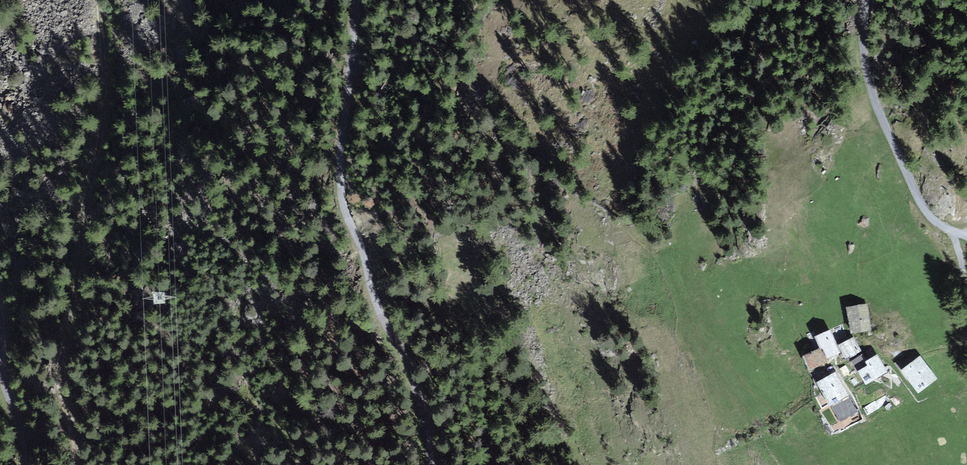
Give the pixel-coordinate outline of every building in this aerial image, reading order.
[(868,306),(846,309),(849,336),(872,333),(868,306)] [(824,363),(841,355),(845,363),(861,354),(854,340),(838,348),(831,332),(813,340),(824,363)] [(818,352),(801,359),(808,374),(824,367),(818,352)] [(885,374),(876,358),(866,364),(862,357),(850,364),(864,386),(885,374)] [(918,358),(899,373),(917,396),(936,381),(918,358)] [(836,374),(815,386),(830,411),(850,399),(836,374)]
